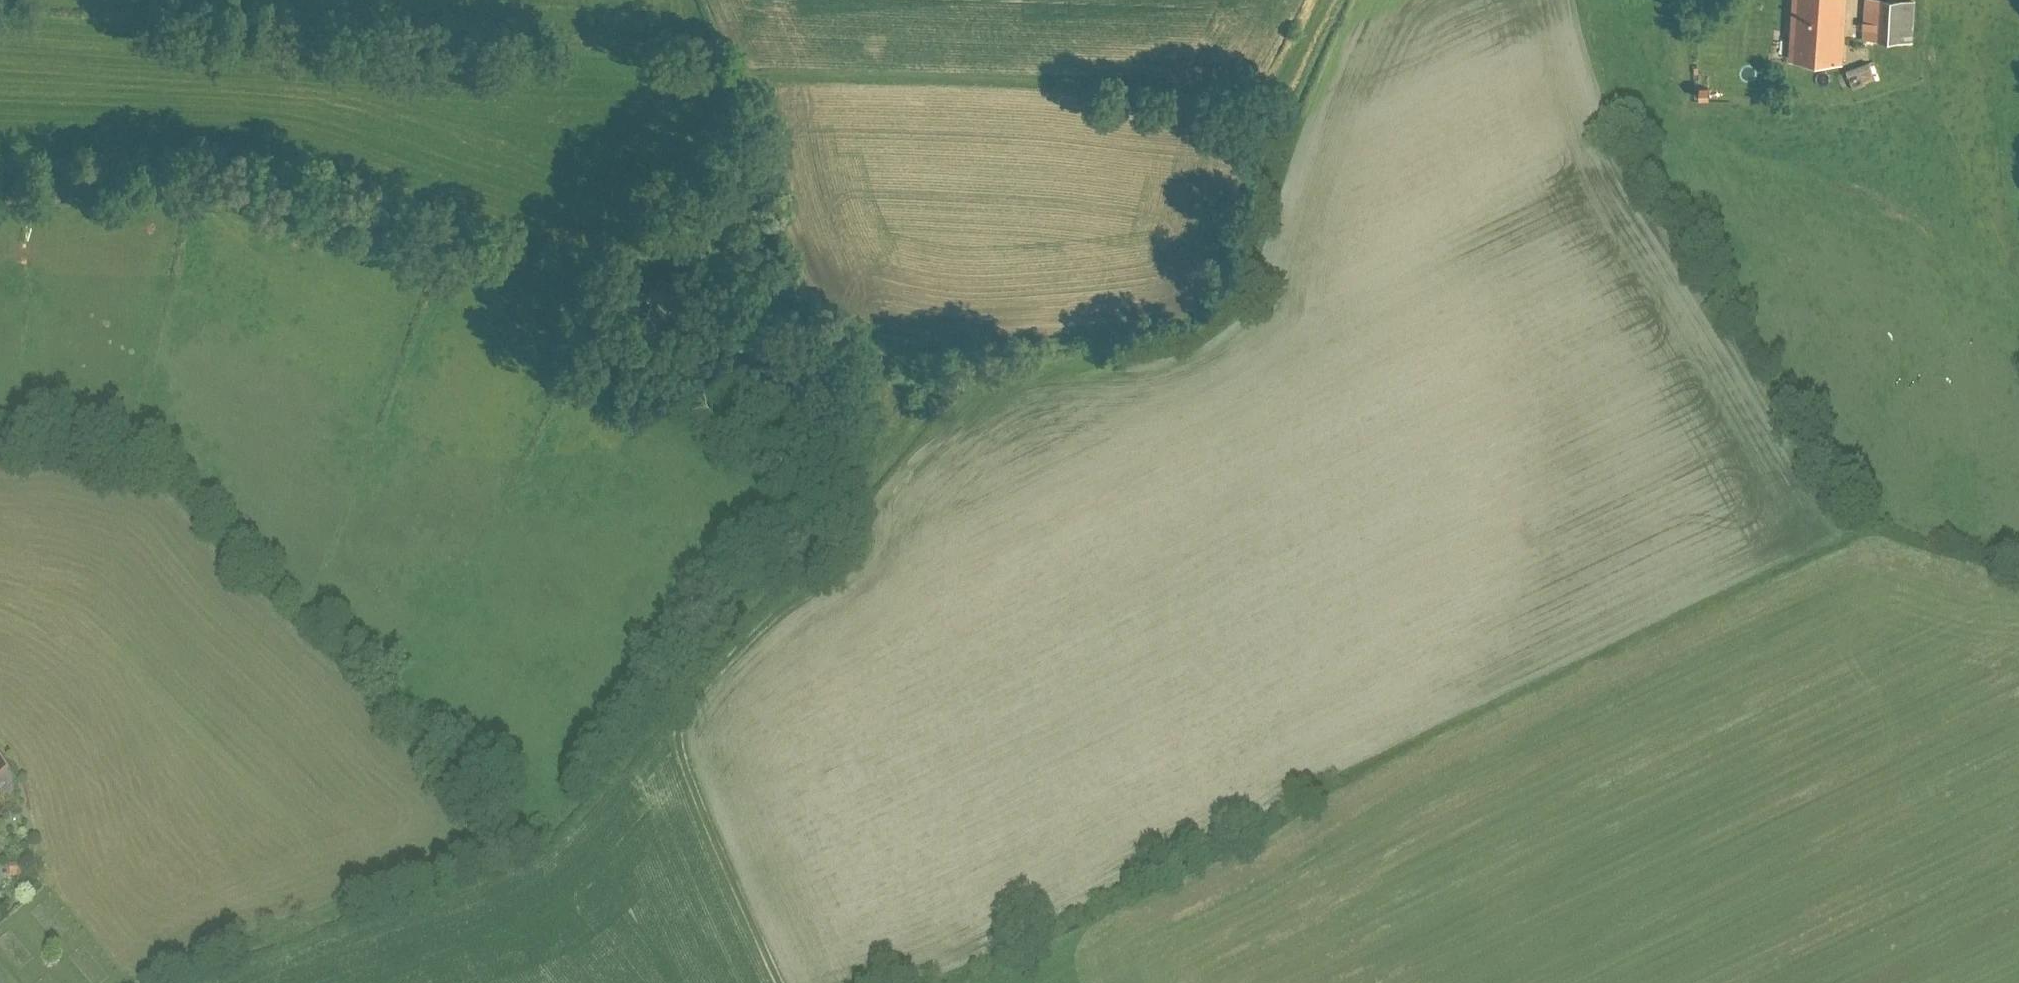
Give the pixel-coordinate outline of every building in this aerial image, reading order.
[(1798,62),(1849,62),(1848,0),(1797,0),(1798,62)] [(1876,43),(1918,42),(1916,0),(1874,0),(1876,43)] [(15,773),(0,757),(0,786),(15,773)]
